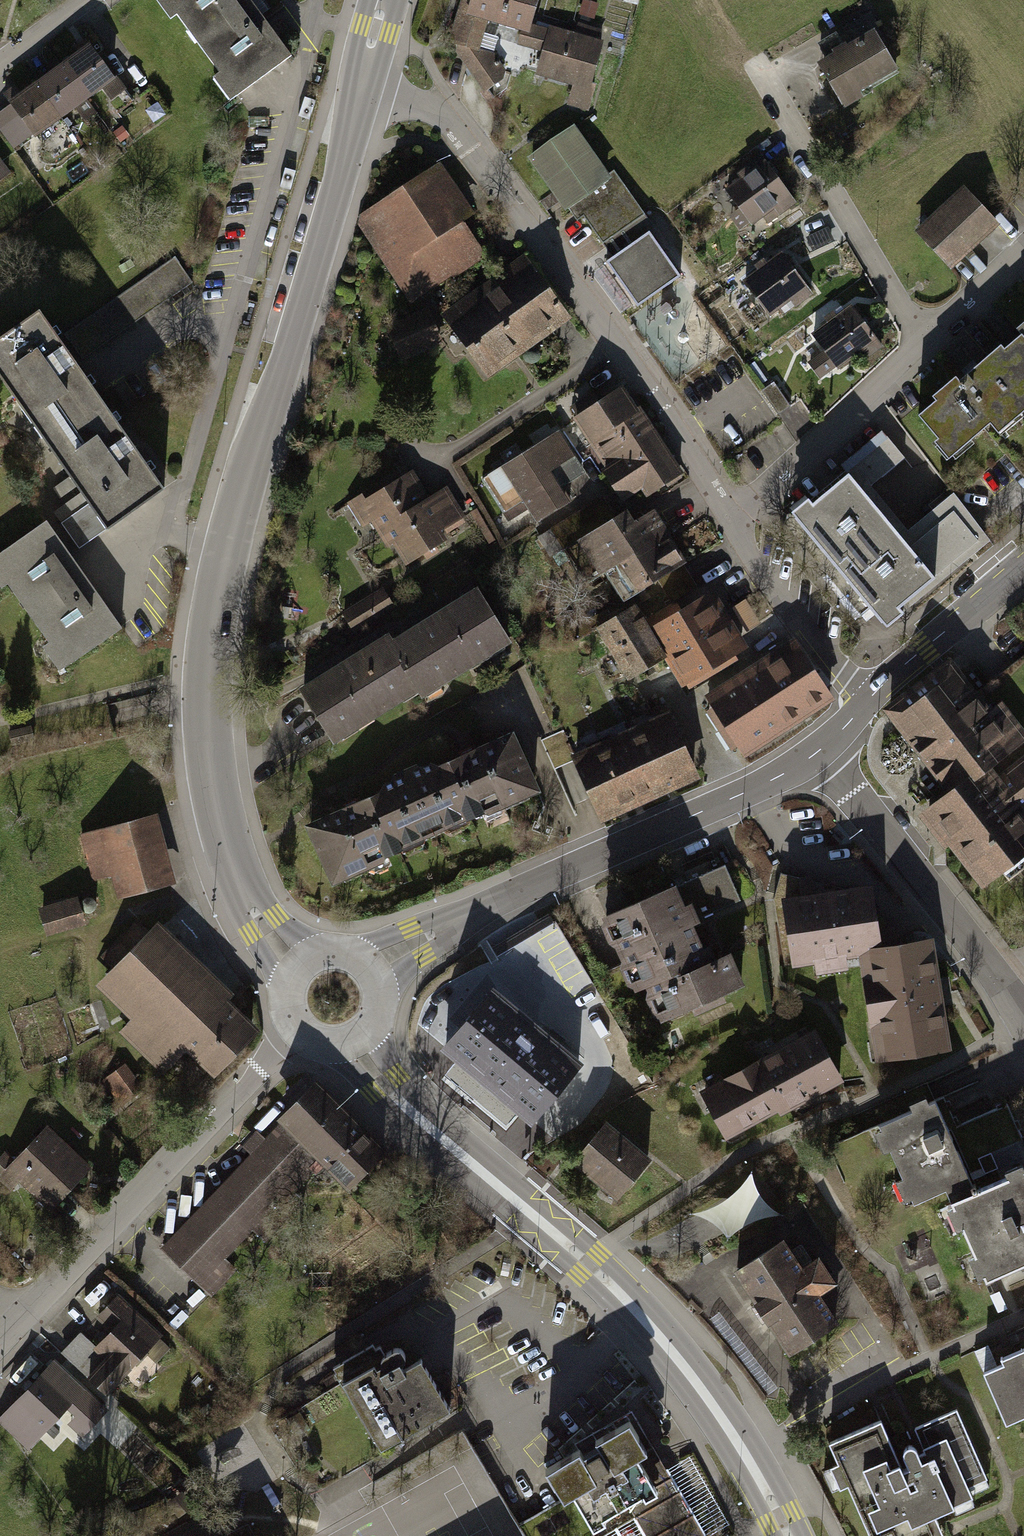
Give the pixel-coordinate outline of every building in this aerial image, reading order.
[(238,95),(291,56),(250,0),(168,0),(238,95)] [(549,26),(531,20),(537,0),(461,0),(457,14),(487,22),(545,39),(549,26)] [(487,22),(457,14),(448,43),(483,92),(503,73),(484,34),(487,22)] [(603,41),(549,26),(545,39),(534,75),(571,86),(566,105),(587,111),(595,85),(591,84),(603,41)] [(93,40),(15,97),(43,136),(122,78),(93,40)] [(874,40),(821,75),(846,112),(898,77),(874,40)] [(572,123),(525,156),(562,209),(609,177),(572,123)] [(16,162),(0,140),(0,174),(16,162)] [(767,164),(730,189),(760,232),(796,207),(767,164)] [(439,168),(361,219),(415,301),(483,257),(457,217),(467,211),(439,168)] [(964,195),(920,235),(959,279),(1003,239),(964,195)] [(648,232),(605,261),(635,305),(678,276),(648,232)] [(441,314),(464,346),(548,285),(524,253),(441,314)] [(182,257),(116,288),(122,301),(112,305),(120,323),(196,287),(182,257)] [(780,257),(742,284),(771,324),(809,297),(780,257)] [(572,317),(548,285),(464,346),(489,379),(572,317)] [(0,335),(0,391),(36,443),(100,400),(39,309),(0,335)] [(427,309),(391,326),(407,358),(442,341),(427,309)] [(879,350),(848,314),(815,343),(846,378),(879,350)] [(1022,338),(1023,340),(1023,323),(1016,330),(1022,338)] [(998,435),(1023,414),(1023,340),(1022,338),(1003,354),(999,349),(957,384),(953,379),(931,397),(936,403),(919,417),(937,439),(932,444),(945,460),(989,424),(998,435)] [(627,388),(579,418),(626,490),(643,479),(650,489),(679,470),(627,388)] [(100,400),(36,443),(97,534),(161,491),(100,400)] [(998,435),(992,440),(1004,454),(1020,474),(1023,479),(1023,414),(998,435)] [(536,518),(567,499),(549,470),(575,453),(559,427),(501,463),(536,518)] [(830,480),(792,510),(884,624),(986,542),(948,496),(908,528),(872,483),(901,460),(879,433),(849,457),(837,441),(814,460),(830,480)] [(413,473),(364,501),(402,566),(448,540),(441,526),(463,514),(442,477),(422,488),(413,473)] [(684,562),(653,510),(631,523),(623,509),(578,536),(598,570),(618,559),(636,590),(684,562)] [(0,560),(0,583),(23,618),(80,582),(46,530),(0,560)] [(673,600),(700,587),(693,572),(666,585),(673,600)] [(80,582),(23,618),(57,670),(113,633),(80,582)] [(476,588),(389,637),(420,693),(507,644),(476,588)] [(712,591),(653,626),(685,679),(744,645),(712,591)] [(661,652),(633,605),(601,624),(629,671),(661,652)] [(389,637),(302,687),(333,742),(420,693),(389,637)] [(795,645),(709,699),(745,755),(831,701),(795,645)] [(888,716),(925,764),(991,713),(952,663),(948,658),(892,700),(882,709),(888,716)] [(991,713),(925,764),(951,797),(987,770),(1023,742),(1023,740),(998,707),(991,713)] [(665,720),(635,735),(664,794),(694,779),(665,720)] [(512,729),(408,775),(435,836),(539,789),(512,729)] [(635,735),(604,750),(633,808),(664,794),(635,735)] [(604,750),(574,765),(603,823),(633,808),(604,750)] [(987,770),(951,797),(923,819),(977,890),(1023,855),(1023,764),(998,784),(987,770)] [(408,775),(304,822),(331,883),(435,836),(408,775)] [(150,823),(79,840),(90,887),(103,884),(108,904),(166,890),(150,823)] [(724,861),(679,881),(695,918),(741,899),(724,861)] [(601,914),(617,952),(695,918),(679,881),(601,914)] [(869,893),(783,904),(791,965),(816,962),(817,974),(846,970),(844,958),(861,956),(877,954),(869,893)] [(80,894),(42,905),(51,933),(89,921),(80,894)] [(714,963),(695,918),(617,952),(635,992),(646,987),(660,1019),(744,983),(732,955),(714,963)] [(158,926),(93,988),(164,1061),(178,1048),(208,1079),(259,1030),(158,926)] [(932,946),(877,954),(861,956),(875,1061),(946,1051),(932,946)] [(589,978),(569,994),(603,1036),(623,1020),(589,978)] [(476,1059),(454,1083),(514,1136),(538,1108),(550,1119),(591,1073),(526,1016),(483,1065),(476,1059)] [(843,1083),(817,1033),(702,1094),(727,1143),(843,1083)] [(311,1079),(159,1240),(205,1284),(316,1167),(343,1192),(384,1148),(311,1079)] [(946,1187),(1023,1153),(1023,1136),(1014,1113),(953,1140),(935,1099),(882,1122),(916,1200),(946,1187)] [(602,1122),(571,1160),(615,1196),(646,1158),(602,1122)] [(65,1123),(20,1166),(60,1208),(106,1165),(65,1123)] [(946,1187),(986,1280),(1023,1264),(1023,1153),(946,1187)] [(776,1231),(725,1262),(776,1349),(832,1316),(813,1283),(828,1274),(813,1248),(793,1260),(776,1231)] [(112,1288),(89,1314),(103,1326),(88,1342),(75,1330),(55,1351),(101,1393),(140,1351),(155,1335),(159,1331),(112,1288)] [(400,1325),(333,1362),(373,1435),(441,1397),(400,1325)] [(155,1335),(140,1351),(151,1360),(166,1344),(155,1335)] [(980,1373),(1003,1425),(1019,1418),(1023,1428),(1023,1348),(1000,1358),(1002,1363),(980,1373)] [(0,1407),(0,1428),(20,1446),(60,1403),(70,1412),(61,1422),(75,1436),(102,1406),(49,1356),(0,1407)] [(625,1406),(595,1423),(540,1454),(559,1495),(518,1521),(526,1535),(699,1535),(725,1522),(686,1453),(664,1468),(625,1406)] [(901,1407),(831,1438),(873,1535),(997,1482),(964,1406),(911,1429),(901,1407)]
